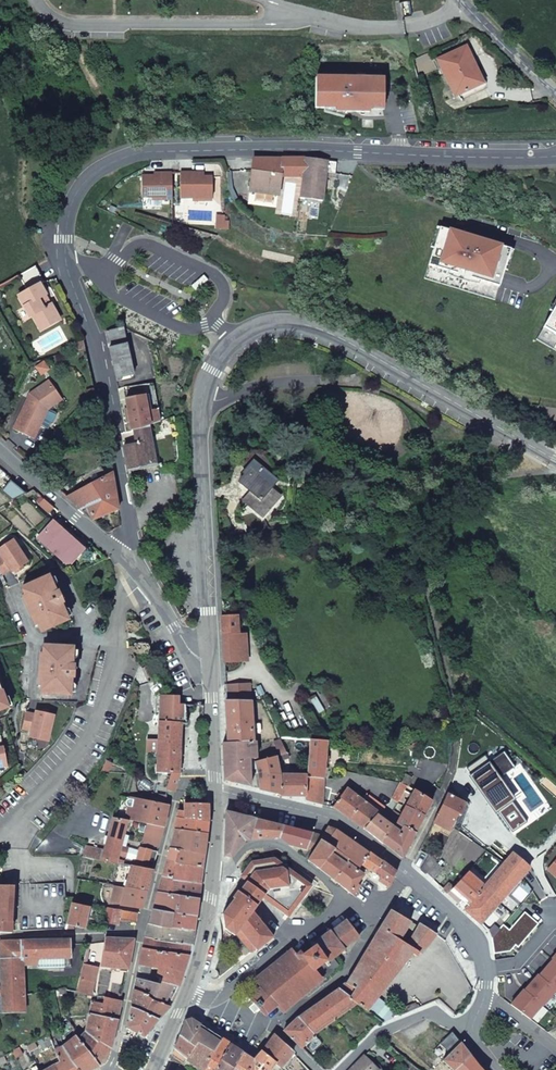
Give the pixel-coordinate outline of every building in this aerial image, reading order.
[(474,72),(477,71),(466,47),(438,61),(450,85),(452,83),(458,95),(480,84),(474,72)] [(483,83),(477,71),(474,72),(480,84),(483,83)] [(317,77),(317,108),(338,108),(338,111),(349,111),(349,108),(383,109),(384,78),(317,77)] [(301,177),(300,198),(321,200),(325,172),(334,173),(336,161),(302,157),(253,159),(249,192),(278,195),(279,178),(301,177)] [(172,200),(171,173),(161,173),(159,176),(154,176),(141,176),(141,197),(161,197),(161,200),(172,200)] [(200,173),(181,173),(181,198),(213,198),(213,176),(204,177),(200,177),(200,173)] [(225,215),(220,215),(219,228),(229,228),(230,221),(225,221),(225,215)] [(511,249),(486,241),(464,234),(440,227),(424,278),(495,300),(499,287),(511,249)] [(46,282),(37,266),(20,275),(29,290),(19,295),(30,316),(33,315),(38,325),(46,320),(49,326),(60,320),(52,304),(49,305),(44,296),(47,295),(41,285),(46,282)] [(537,339),(555,350),(555,306),(537,339)] [(46,320),(38,325),(41,330),(49,326),(46,320)] [(134,374),(124,327),(106,331),(117,381),(122,380),(122,376),(134,374)] [(43,362),(36,367),(41,375),(49,370),(43,362)] [(48,410),(62,400),(49,381),(29,394),(13,430),(34,439),(48,410)] [(134,430),(143,428),(161,420),(159,408),(148,410),(145,395),(127,398),(133,430),(134,430)] [(124,446),(129,471),(157,465),(149,427),(143,428),(134,430),(135,442),(124,446)] [(261,458),(256,464),(269,475),(275,467),(271,460),(261,458)] [(11,470),(0,460),(0,470),(6,475),(11,470)] [(246,503),(257,512),(265,519),(270,514),(282,499),(273,491),(279,483),(269,475),(256,464),(246,476),(248,477),(243,483),(254,493),(246,503)] [(107,477),(102,467),(98,469),(103,479),(107,477)] [(118,510),(113,474),(107,477),(103,479),(98,469),(82,478),(86,487),(66,498),(90,519),(92,518),(93,521),(118,510)] [(55,508),(45,500),(40,505),(49,513),(55,508)] [(244,523),(247,534),(263,529),(260,519),(252,513),(244,523)] [(38,538),(70,566),(85,549),(54,521),(38,538)] [(404,538),(414,539),(415,531),(405,530),(404,538)] [(14,541),(0,550),(0,553),(2,556),(0,557),(0,569),(4,574),(11,569),(13,572),(16,570),(22,566),(28,562),(14,541)] [(43,632),(68,621),(61,604),(64,602),(65,599),(61,597),(59,592),(56,593),(48,577),(23,588),(26,595),(23,596),(37,626),(39,625),(43,632)] [(239,633),(239,614),(223,615),(224,634),(239,633)] [(224,634),(225,662),(247,661),(246,633),(239,633),(224,634)] [(71,667),(73,649),(45,647),(44,654),(42,654),(39,688),(42,688),(42,695),(70,696),(71,678),(74,679),(74,673),(78,670),(75,667),(71,667)] [(9,707),(0,684),(0,710),(9,707)] [(227,700),(252,701),(251,684),(227,685),(227,700)] [(180,697),(177,697),(163,697),(160,748),(182,748),(183,724),(188,725),(189,705),(180,705),(180,697)] [(253,741),(252,701),(227,700),(230,742),(253,741)] [(48,741),(54,716),(47,714),(40,712),(37,712),(36,715),(27,713),(24,728),(32,730),(31,737),(48,741)] [(286,752),(281,739),(274,742),(279,754),(286,752)] [(307,777),(325,779),(328,741),(310,740),(307,774),(307,777)] [(256,741),(253,741),(230,742),(224,743),(225,780),(252,786),(252,769),(252,761),(254,761),(254,758),(257,758),(256,741)] [(170,784),(177,786),(181,775),(181,770),(182,748),(160,748),(159,770),(174,772),(170,784)] [(490,760),(501,776),(515,766),(504,750),(490,760)] [(277,755),(279,763),(290,759),(286,752),(279,754),(279,755),(277,755)] [(399,757),(403,765),(412,761),(408,753),(399,757)] [(471,773),(490,760),(486,754),(467,767),(471,773)] [(260,788),(281,794),(281,774),(279,763),(277,755),(257,761),(256,761),(258,768),(258,770),(259,773),(260,788)] [(113,762),(107,759),(102,770),(109,771),(113,762)] [(513,801),(517,798),(501,776),(490,760),(471,773),(469,775),(496,813),(498,811),(513,801)] [(307,777),(307,774),(305,774),(281,774),(281,794),(281,796),(306,797),(307,777)] [(409,787),(412,777),(406,774),(401,783),(407,786),(409,787)] [(323,804),(325,779),(307,777),(306,797),(306,801),(323,804)] [(403,794),(407,786),(401,783),(392,798),(399,803),(400,801),(403,794)] [(410,798),(415,790),(409,787),(407,786),(403,794),(410,798)] [(364,829),(365,828),(378,815),(379,814),(370,806),(374,800),(367,795),(363,800),(347,788),(334,807),(364,829)] [(425,815),(432,801),(415,790),(410,798),(406,805),(425,815)] [(467,803),(448,793),(434,822),(449,830),(458,814),(460,815),(467,803)] [(128,821),(133,821),(138,798),(130,797),(130,799),(126,801),(126,804),(128,806),(129,806),(127,820),(128,821)] [(153,825),(161,827),(166,804),(138,798),(133,821),(153,825)] [(528,822),(513,801),(498,811),(513,832),(528,822)] [(185,817),(209,821),(209,803),(185,803),(185,804),(185,811),(185,817)] [(161,827),(165,828),(170,804),(166,804),(161,827)] [(416,832),(425,815),(406,805),(401,815),(394,810),(390,816),(397,821),(416,832)] [(175,829),(176,829),(208,834),(209,821),(185,817),(185,811),(178,810),(175,829)] [(251,839),(256,818),(227,811),(225,855),(233,857),(246,839),(251,839)] [(383,843),(384,842),(394,827),(386,821),(378,815),(365,828),(383,843)] [(127,820),(114,818),(103,858),(102,860),(117,862),(128,821),(127,820)] [(283,825),(256,818),(251,839),(280,837),(283,825)] [(403,858),(416,832),(397,821),(394,827),(384,842),(403,858)] [(161,827),(153,825),(148,844),(160,847),(165,828),(161,827)] [(322,834),(283,825),(280,837),(291,844),(312,849),(322,834)] [(363,863),(370,852),(337,829),(330,827),(321,840),(335,849),(333,852),(347,862),(349,859),(360,867),(363,863)] [(171,847),(206,853),(208,834),(176,829),(171,847)] [(335,849),(321,840),(308,859),(334,879),(347,862),(333,852),(335,849)] [(140,867),(153,869),(159,849),(139,846),(129,845),(126,864),(133,865),(140,867)] [(167,861),(204,866),(206,853),(171,847),(167,861)] [(381,861),(370,852),(363,863),(375,870),(381,861)] [(481,923),(529,866),(512,852),(504,862),(484,885),(465,908),(464,908),(481,923)] [(437,860),(430,854),(420,869),(426,873),(426,872),(436,862),(437,860)] [(248,881),(260,890),(271,876),(280,862),(274,858),(252,861),(242,877),(248,881)] [(547,868),(555,875),(555,858),(547,868)] [(382,860),(381,861),(375,870),(382,875),(380,877),(390,884),(398,871),(382,860)] [(201,883),(204,866),(167,861),(163,876),(201,883)] [(271,876),(302,899),(308,891),(312,886),(280,862),(271,876)] [(364,874),(347,862),(334,879),(355,895),(363,885),(359,882),(364,874)] [(426,872),(434,879),(443,868),(436,862),(426,872)] [(147,890),(153,869),(140,867),(133,865),(127,887),(147,890)] [(452,887),(462,877),(455,871),(440,886),(447,893),(452,887)] [(465,908),(484,885),(468,871),(462,877),(452,887),(465,899),(461,904),(465,908)] [(199,898),(201,883),(163,876),(158,891),(199,898)] [(271,876),(260,890),(257,895),(262,899),(263,898),(289,916),(291,913),(297,906),(302,899),(271,876)] [(235,898),(223,915),(225,927),(235,935),(237,934),(250,951),(255,948),(256,950),(273,936),(254,911),(262,899),(257,895),(260,890),(248,881),(240,891),(239,890),(234,897),(235,898)] [(74,903),(75,898),(66,898),(65,884),(18,884),(21,930),(68,927),(74,903)] [(0,885),(0,931),(11,932),(14,886),(0,885)] [(122,904),(127,887),(114,885),(112,902),(122,904)] [(142,908),(147,890),(127,887),(122,904),(122,905),(139,907),(142,908)] [(197,915),(199,898),(158,891),(154,908),(175,912),(197,915)] [(86,927),(90,906),(74,903),(68,927),(75,927),(75,925),(81,927),(86,927)] [(120,909),(109,907),(105,921),(120,924),(121,920),(136,922),(138,912),(120,909)] [(175,912),(154,908),(149,922),(172,927),(175,912)] [(340,988),(358,1003),(367,1010),(378,997),(413,953),(417,956),(420,952),(421,951),(422,952),(436,935),(418,925),(414,932),(408,928),(412,921),(404,916),(391,910),(347,982),(340,988)] [(195,930),(197,915),(175,912),(172,927),(195,930)] [(518,948),(539,923),(525,912),(509,930),(503,924),(492,938),(495,954),(511,951),(516,945),(518,948)] [(314,971),(321,981),(334,970),(333,968),(338,964),(333,957),(362,937),(361,935),(348,919),(315,943),(316,945),(326,959),(314,966),(316,969),(314,971)] [(418,925),(412,921),(408,928),(414,932),(418,925)] [(194,937),(195,930),(172,927),(149,922),(145,936),(192,943),(194,937)] [(189,954),(192,943),(145,936),(144,947),(189,954)] [(135,939),(107,938),(103,966),(129,969),(135,939)] [(2,994),(3,1012),(26,1010),(24,959),(71,957),(71,944),(71,939),(0,941),(0,947),(2,987),(0,987),(0,994),(2,994)] [(326,959),(316,945),(304,954),(301,950),(296,954),(292,949),(256,979),(262,986),(250,996),(265,1015),(278,1005),(284,1012),(321,981),(314,971),(316,969),(314,966),(326,959)] [(184,973),(189,954),(144,947),(141,966),(139,972),(149,974),(151,968),(159,969),(184,973)] [(554,960),(540,976),(555,989),(555,962),(554,960)] [(79,991),(93,994),(99,968),(86,965),(79,991)] [(184,973),(159,969),(158,973),(163,976),(162,981),(179,987),(184,973)] [(147,980),(149,974),(139,972),(138,978),(147,980)] [(543,1006),(555,991),(555,989),(540,976),(539,975),(525,991),(542,1005),(543,1006)] [(179,987),(162,981),(161,984),(147,980),(138,978),(136,989),(170,1006),(178,989),(179,987)] [(340,988),(299,1017),(314,1034),(358,1003),(340,988)] [(132,1007),(159,1019),(170,1006),(136,989),(132,1007)] [(525,990),(511,1005),(530,1019),(542,1005),(525,991),(525,990)] [(89,1014),(118,1020),(123,998),(101,995),(99,1002),(93,1000),(89,1014)] [(367,1010),(384,1022),(401,1016),(378,997),(367,1010)] [(404,1007),(407,1013),(421,1007),(417,1002),(404,1007)] [(145,1036),(159,1019),(132,1007),(128,1027),(145,1036)] [(44,1009),(46,1024),(57,1023),(56,1014),(52,1015),(51,1008),(44,1009)] [(112,1048),(118,1020),(89,1014),(85,1032),(112,1048)] [(314,1034),(299,1017),(296,1019),(285,1030),(302,1047),(315,1035),(314,1034)] [(190,1040),(191,1039),(201,1024),(191,1018),(187,1019),(180,1035),(190,1040)] [(197,1042),(214,1051),(222,1038),(201,1024),(191,1039),(197,1042)] [(99,1065),(112,1048),(85,1032),(78,1038),(99,1065)] [(443,1060),(461,1042),(452,1032),(434,1050),(443,1060)] [(281,1067),(294,1052),(275,1034),(263,1051),(276,1063),(281,1067)] [(175,1049),(186,1058),(197,1042),(191,1039),(190,1040),(180,1035),(175,1049)] [(99,1065),(78,1038),(77,1036),(63,1046),(79,1069),(91,1069),(99,1065)] [(203,1069),(216,1069),(230,1043),(222,1038),(214,1051),(203,1069)] [(38,1048),(36,1042),(28,1046),(31,1052),(38,1048)] [(186,1058),(203,1069),(214,1051),(197,1042),(186,1058)] [(461,1042),(443,1060),(453,1069),(455,1069),(456,1069),(470,1054),(461,1042)] [(216,1069),(233,1069),(243,1052),(230,1043),(216,1069)] [(63,1046),(55,1050),(57,1056),(60,1062),(56,1064),(59,1069),(79,1069),(63,1046)] [(13,1051),(16,1058),(23,1054),(20,1047),(13,1051)] [(243,1052),(233,1069),(270,1069),(276,1063),(263,1051),(262,1050),(254,1059),(243,1052)] [(360,1059),(349,1069),(382,1069),(365,1054),(360,1059)] [(456,1069),(483,1069),(470,1054),(456,1069)] [(56,1064),(60,1062),(57,1056),(51,1059),(54,1065),(44,1069),(59,1069),(56,1064)]
